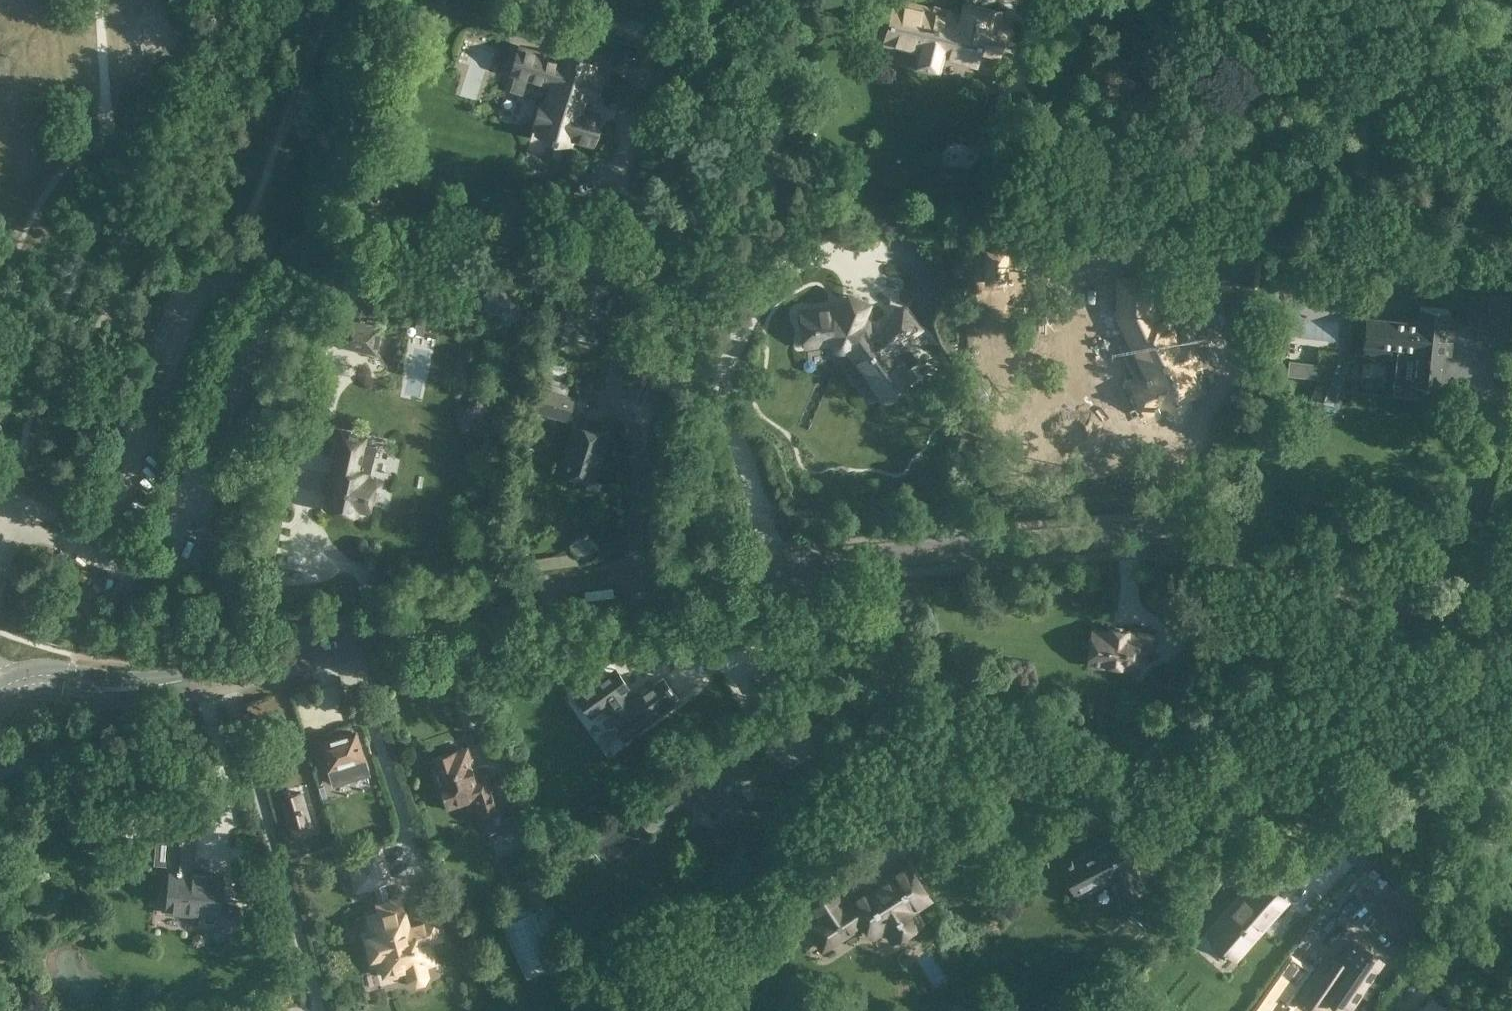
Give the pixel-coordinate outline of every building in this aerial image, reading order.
[(563,0),(545,0),(547,0),(544,9),(561,14),(562,10),(570,12),(575,14),(577,6),(563,2),(563,0)] [(897,0),(895,0),(884,43),(920,52),(921,50),(940,54),(939,56),(974,64),(977,50),(997,55),(1005,23),(997,21),(1000,11),(964,2),(961,15),(897,0)] [(546,100),(542,98),(541,102),(537,100),(530,121),(534,122),(533,125),(538,127),(537,131),(570,141),(572,138),(592,144),(601,117),(580,111),(585,96),(594,98),(603,72),(593,69),(595,64),(561,53),(560,58),(520,45),(519,49),(515,47),(508,68),(512,69),(511,72),(551,85),(546,100)] [(342,240),(355,242),(358,229),(345,226),(342,240)] [(1255,262),(1210,257),(1208,279),(1252,284),(1255,262)] [(1041,293),(1078,302),(1085,273),(1047,265),(1041,293)] [(1154,275),(1115,275),(1115,317),(1142,377),(1127,383),(1144,418),(1166,407),(1172,413),(1175,413),(1177,413),(1185,409),(1185,407),(1186,406),(1187,400),(1196,395),(1195,394),(1203,389),(1195,371),(1203,367),(1186,331),(1177,334),(1168,316),(1161,319),(1155,309),(1154,275)] [(498,281),(483,292),(502,317),(517,306),(498,281)] [(836,304),(796,310),(802,347),(827,344),(829,351),(833,352),(840,354),(847,351),(880,402),(915,375),(896,348),(923,328),(901,300),(874,321),(864,315),(871,299),(844,288),(836,304)] [(1419,305),(1417,321),(1365,315),(1361,355),(1391,358),(1392,348),(1414,350),(1410,384),(1413,384),(1412,395),(1436,398),(1438,387),(1440,387),(1449,308),(1419,305)] [(1509,316),(1477,314),(1480,316),(1475,342),(1505,346),(1509,316)] [(341,317),(336,345),(377,353),(382,325),(341,317)] [(416,323),(414,330),(423,332),(425,324),(416,323)] [(539,385),(541,385),(566,393),(568,387),(565,386),(567,377),(563,376),(567,362),(546,357),(539,385)] [(1347,365),(1331,359),(1316,397),(1333,404),(1347,365)] [(566,393),(541,385),(534,411),(568,421),(576,396),(566,393)] [(606,436),(573,426),(560,472),(593,482),(606,436)] [(365,437),(342,432),(326,506),(357,513),(358,507),(369,510),(376,480),(369,479),(376,445),(364,442),(365,437)] [(584,561),(597,550),(588,539),(583,532),(569,544),(584,561)] [(1086,665),(1136,672),(1137,663),(1138,663),(1140,648),(1154,649),(1156,631),(1107,625),(1106,628),(1091,626),(1089,637),(1086,640),(1085,649),(1087,652),(1086,665)] [(577,696),(589,714),(597,709),(607,724),(611,722),(623,739),(678,698),(662,676),(629,699),(623,690),(628,686),(616,668),(577,696)] [(348,769),(364,764),(362,758),(365,758),(356,729),(319,740),(328,769),(347,763),(348,769)] [(726,793),(744,781),(756,798),(781,781),(767,762),(763,764),(760,759),(751,765),(735,743),(714,758),(711,754),(634,810),(649,831),(700,794),(708,806),(710,804),(717,814),(733,803),(726,793)] [(486,831),(502,825),(485,775),(476,778),(466,747),(455,751),(455,749),(429,758),(446,807),(475,797),(486,831)] [(289,826),(295,824),(309,820),(301,791),(280,798),(289,826)] [(1059,866),(1075,897),(1109,879),(1121,901),(1145,889),(1133,867),(1134,866),(1118,835),(1059,866)] [(164,864),(161,890),(167,891),(165,912),(199,915),(198,925),(215,926),(215,930),(214,930),(214,935),(215,935),(214,940),(236,942),(240,904),(221,902),(223,872),(194,869),(196,839),(156,836),(153,863),(164,864)] [(347,857),(348,858),(339,860),(344,876),(352,874),(357,890),(389,881),(379,848),(347,857)] [(884,872),(849,895),(848,893),(843,897),(827,871),(796,891),(811,914),(801,921),(822,953),(863,926),(872,940),(883,932),(891,943),(924,921),(917,910),(933,899),(905,856),(883,871),(884,872)] [(518,882),(530,911),(551,902),(538,874),(518,882)] [(1261,876),(1209,936),(1234,959),(1286,899),(1261,876)] [(369,917),(375,937),(368,938),(375,962),(381,960),(385,975),(391,973),(392,977),(408,972),(411,979),(417,983),(424,981),(427,975),(424,964),(435,961),(429,941),(442,937),(437,919),(408,927),(400,899),(377,905),(380,914),(369,917)] [(1300,991),(1322,1007),(1331,993),(1350,1006),(1361,989),(1368,995),(1379,980),(1371,975),(1383,958),(1354,938),(1339,959),(1328,951),(1300,991)] [(1253,1010),(1254,1010),(1281,1010),(1307,975),(1287,961),(1253,1010)] [(1430,995),(1418,1010),(1451,1010),(1430,995)]
